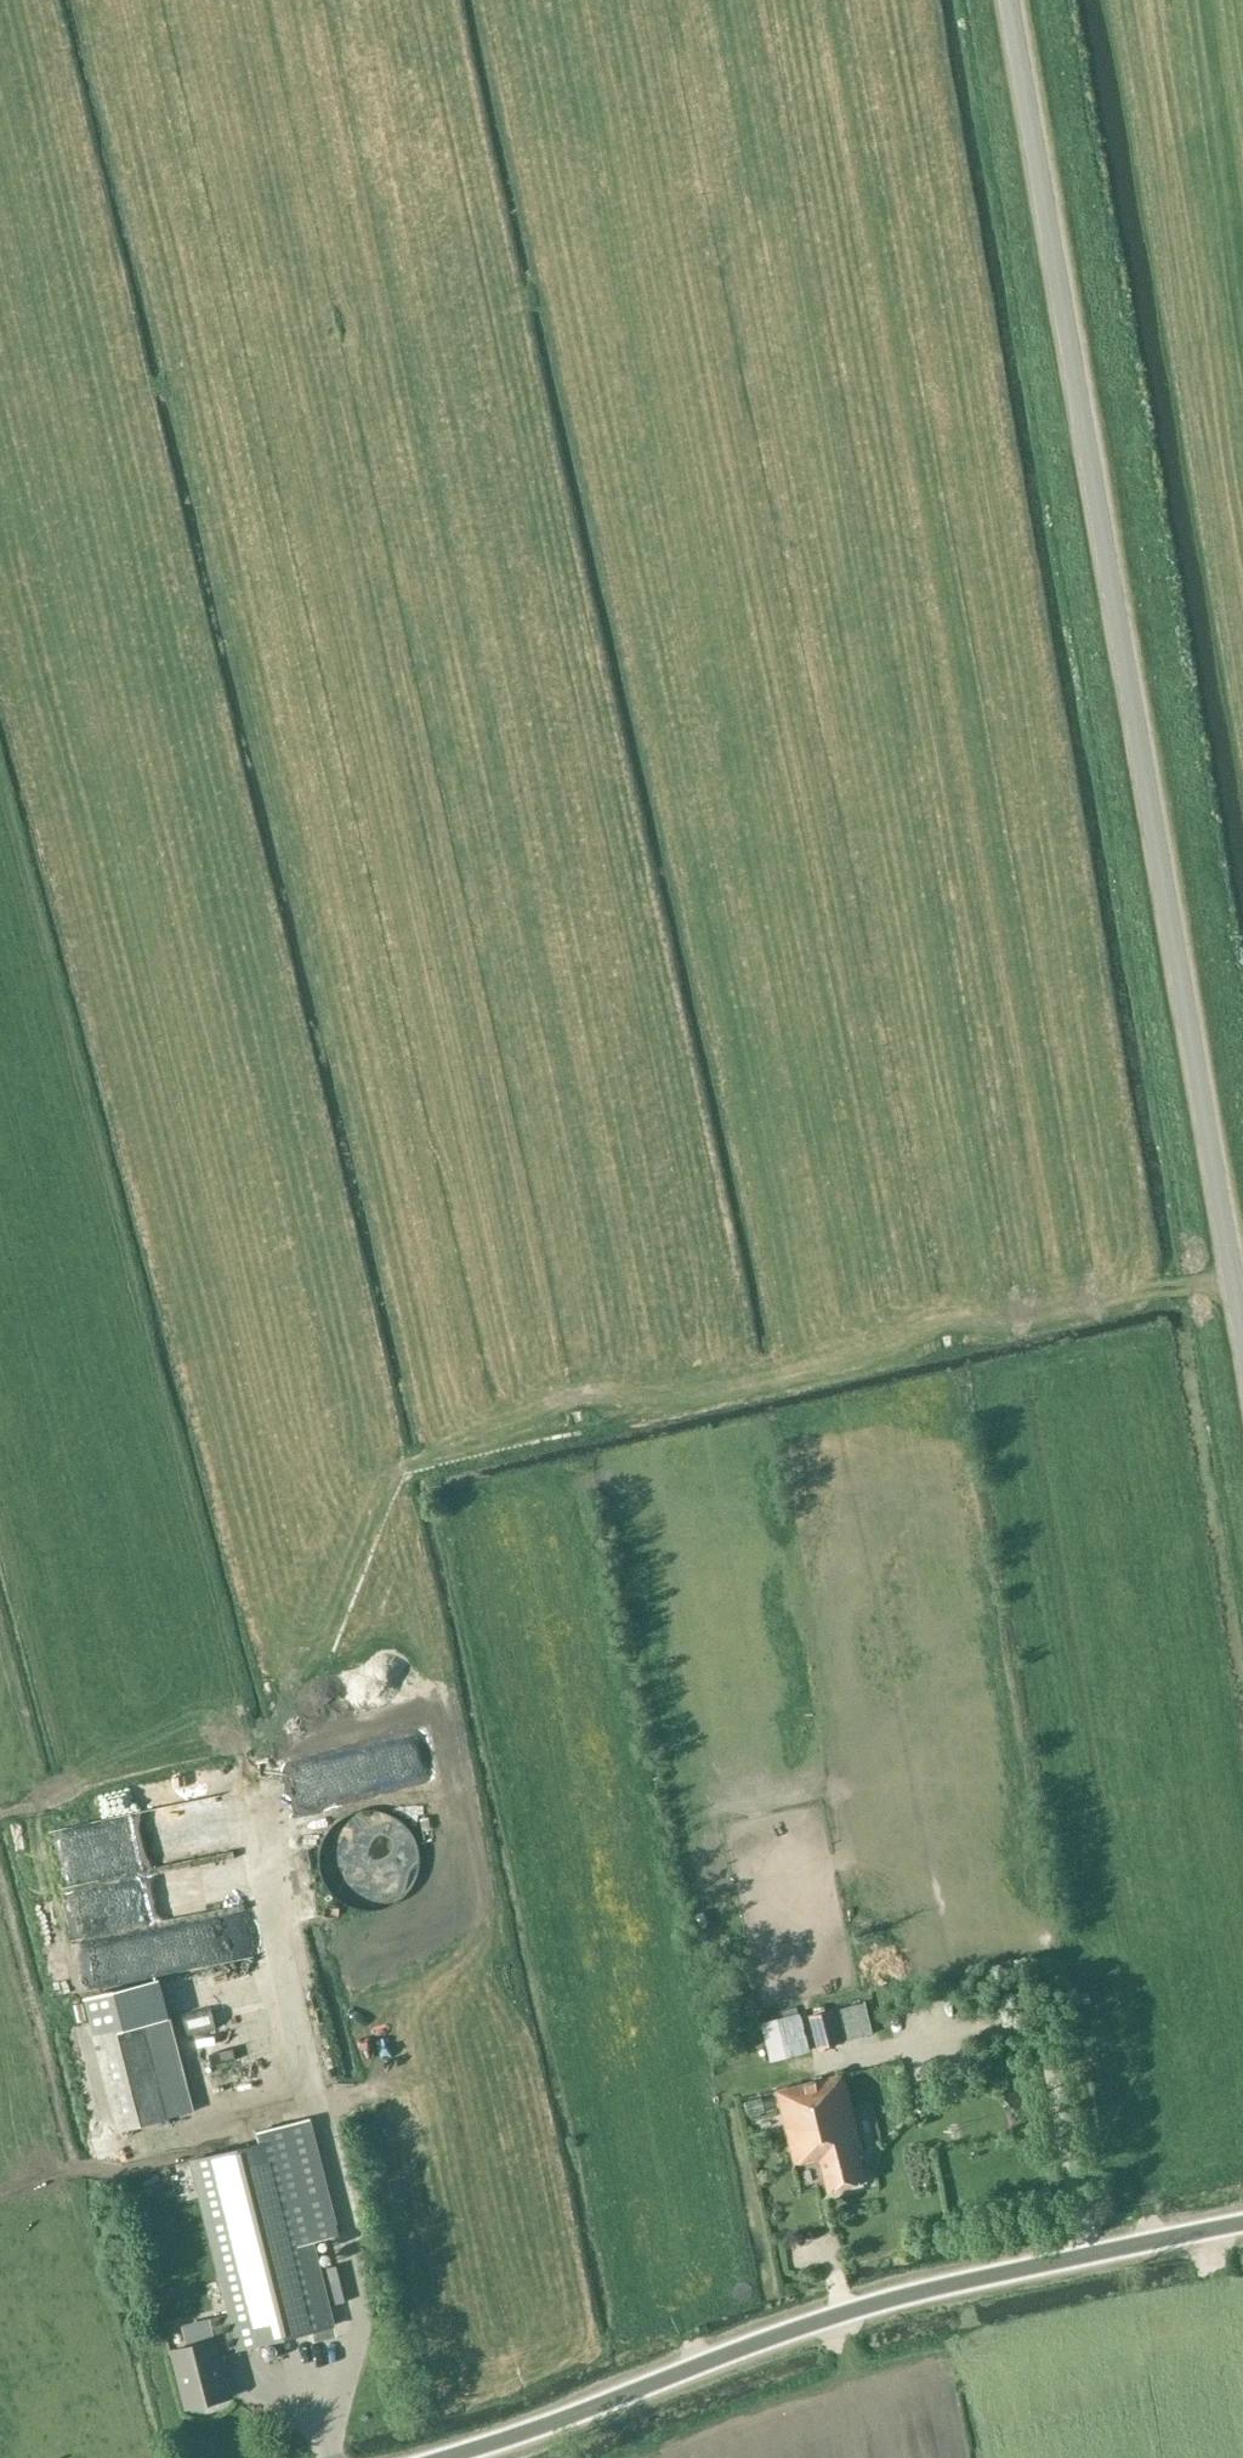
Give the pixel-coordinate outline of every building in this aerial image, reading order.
[(839,2043),(831,2010),(807,2016),(816,2049),(839,2043)] [(805,2041),(799,2014),(760,2024),(766,2051),(805,2041)] [(142,2024),(94,2036),(119,2130),(166,2118),(142,2024)] [(861,2147),(843,2074),(777,2090),(795,2163),(819,2156),(827,2189),(865,2179),(858,2148),(861,2147)] [(335,2325),(288,2137),(191,2161),(229,2313),(210,2318),(216,2339),(172,2350),(187,2408),(232,2397),(220,2351),(237,2346),(238,2349),(335,2325)]
